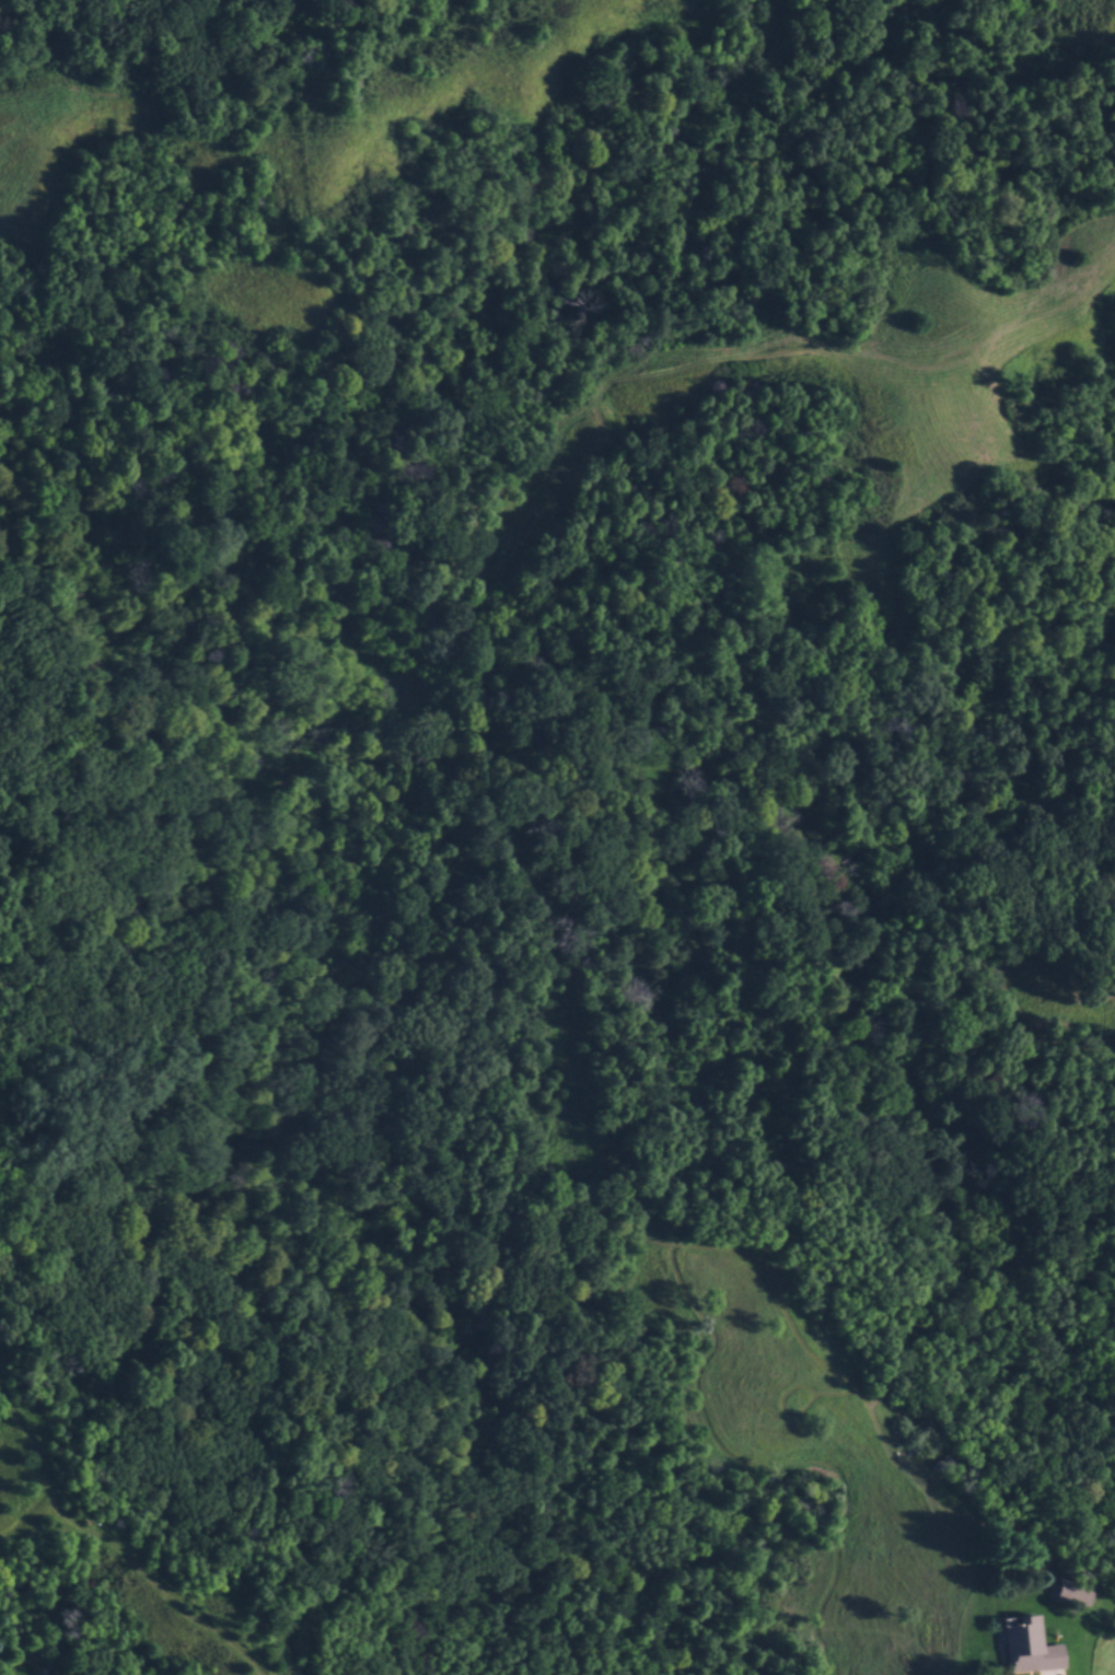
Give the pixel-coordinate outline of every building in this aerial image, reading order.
[(1087,1582),(1054,1574),(1048,1597),(1082,1605),(1087,1582)] [(999,1615),(1003,1670),(1058,1665),(1056,1641),(1031,1643),(1029,1613),(999,1615)]
